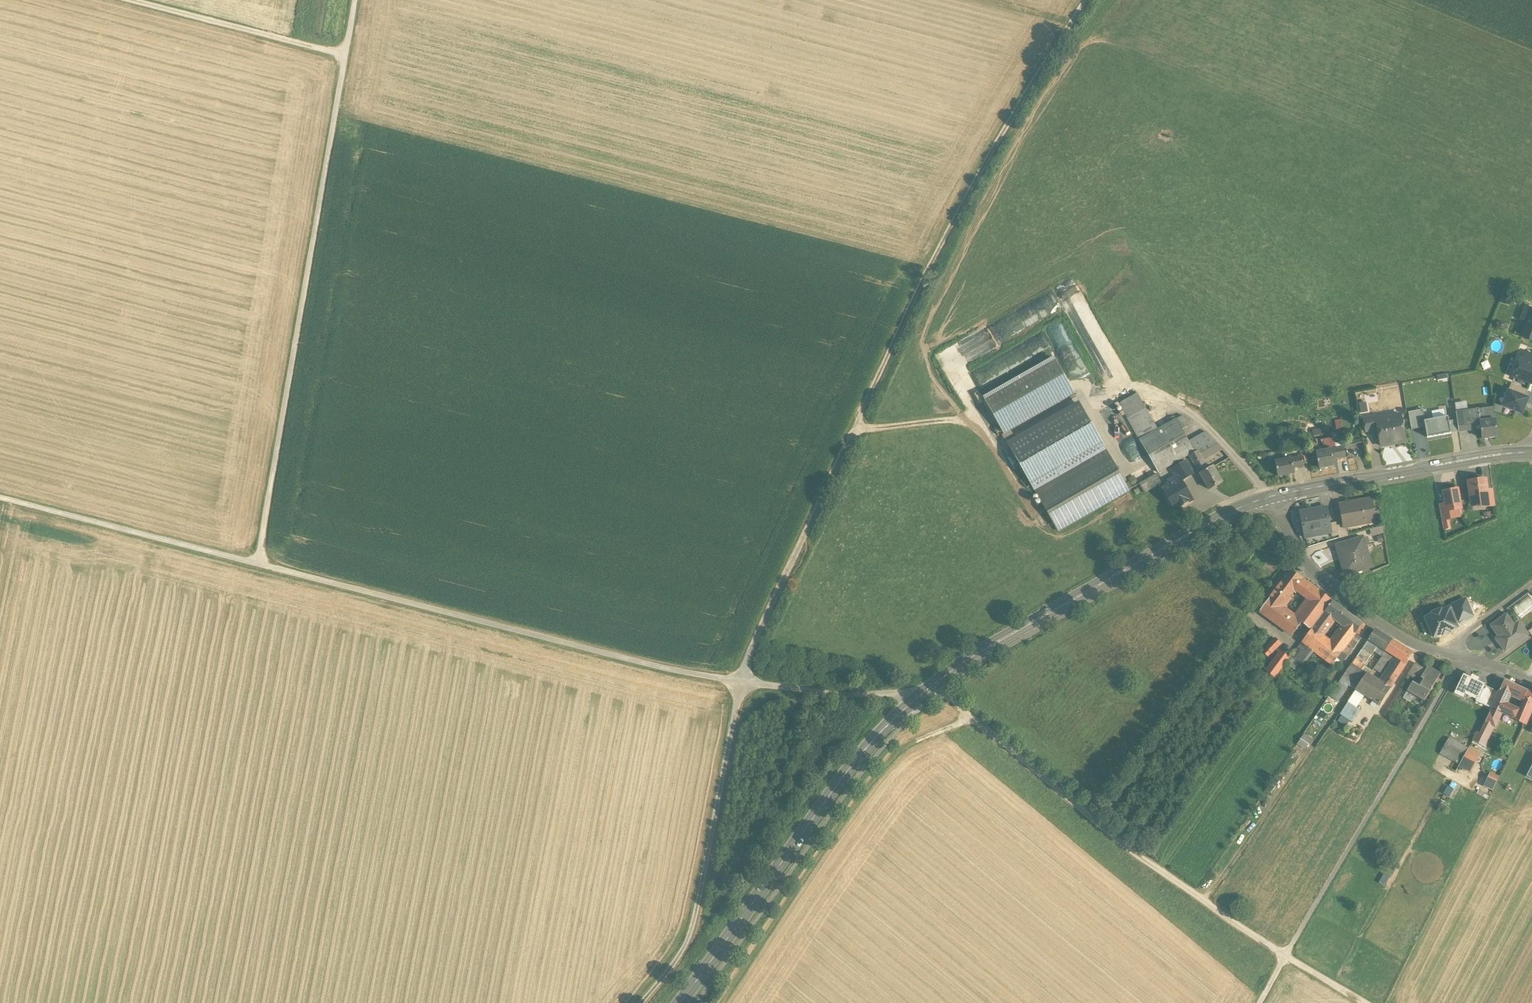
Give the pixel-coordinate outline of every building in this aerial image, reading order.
[(1531,310),(1521,337),(1531,341),(1531,311),(1531,310)] [(1525,352),(1521,360),(1531,365),(1531,355),(1525,352)] [(1054,359),(985,399),(1004,433),(1074,394),(1054,359)] [(1520,360),(1516,368),(1513,376),(1513,377),(1531,384),(1531,365),(1521,360),(1520,360)] [(1528,391),(1511,384),(1508,392),(1525,398),(1528,391)] [(1525,398),(1508,392),(1502,406),(1522,414),(1528,399),(1525,398)] [(1037,490),(1107,449),(1082,407),(1012,448),(1037,490)] [(1493,407),(1478,410),(1480,420),(1480,423),(1480,425),(1482,439),(1497,437),(1493,407)] [(1145,408),(1127,418),(1139,440),(1158,430),(1145,408)] [(1412,430),(1425,428),(1422,410),(1408,413),(1412,430)] [(1478,410),(1463,412),(1464,422),(1474,421),(1480,420),(1478,410)] [(1463,412),(1456,413),(1458,432),(1466,431),(1464,422),(1463,412)] [(1401,415),(1377,419),(1378,424),(1377,424),(1378,430),(1382,446),(1406,442),(1402,419),(1401,415)] [(1188,426),(1183,416),(1176,420),(1182,430),(1188,426)] [(1377,416),(1364,419),(1367,432),(1378,430),(1377,424),(1378,424),(1377,419),(1377,416)] [(1449,421),(1448,417),(1424,421),(1425,428),(1427,438),(1451,434),(1451,433),(1449,421)] [(1176,420),(1175,419),(1158,430),(1171,452),(1188,441),(1182,430),(1176,420)] [(1456,420),(1449,421),(1451,433),(1458,432),(1456,420)] [(1474,421),(1464,422),(1466,431),(1476,430),(1475,426),(1474,421)] [(1171,452),(1158,430),(1139,440),(1159,474),(1189,456),(1194,453),(1197,452),(1199,455),(1201,454),(1217,445),(1206,432),(1188,441),(1171,452)] [(1201,454),(1199,455),(1203,461),(1222,450),(1217,445),(1201,454)] [(1343,448),(1317,453),(1318,460),(1317,460),(1318,464),(1319,463),(1320,469),(1334,466),(1333,460),(1345,457),(1343,448)] [(1199,455),(1197,452),(1194,453),(1189,456),(1209,490),(1222,483),(1213,467),(1208,470),(1203,461),(1199,455)] [(1129,490),(1108,454),(1038,495),(1058,531),(1129,490)] [(1301,457),(1291,459),(1293,468),(1303,466),(1301,457)] [(1291,459),(1275,462),(1278,477),(1294,474),(1293,468),(1291,459)] [(1186,462),(1171,471),(1175,478),(1178,476),(1181,481),(1193,474),(1186,462)] [(1156,475),(1139,485),(1144,493),(1161,484),(1156,475)] [(1181,481),(1178,476),(1175,478),(1168,482),(1167,488),(1164,490),(1175,510),(1192,500),(1181,481)] [(1486,481),(1476,482),(1475,480),(1470,481),(1469,483),(1468,483),(1471,504),(1480,503),(1481,507),(1488,506),(1488,507),(1489,507),(1487,491),(1486,481)] [(1452,491),(1445,492),(1444,494),(1445,504),(1447,512),(1448,512),(1461,509),(1457,490),(1456,490),(1456,489),(1456,490),(1453,490),(1452,490),(1452,491)] [(1493,490),(1487,491),(1489,507),(1495,506),(1493,490)] [(1371,499),(1340,505),(1343,525),(1344,528),(1348,527),(1376,522),(1371,499)] [(1445,504),(1439,505),(1442,522),(1449,520),(1448,512),(1447,512),(1445,504)] [(1326,508),(1300,512),(1305,537),(1330,532),(1330,529),(1329,524),(1326,508)] [(1336,523),(1329,524),(1330,529),(1330,532),(1331,537),(1338,536),(1337,526),(1336,523)] [(1344,528),(1343,525),(1337,526),(1338,536),(1339,539),(1349,536),(1348,527),(1344,528)] [(1363,538),(1336,546),(1339,555),(1341,554),(1347,575),(1359,572),(1358,570),(1366,568),(1361,549),(1365,547),(1363,538)] [(1312,586),(1291,570),(1269,598),(1281,607),(1295,588),(1305,595),(1312,586)] [(1319,591),(1312,586),(1305,595),(1310,599),(1312,600),(1319,591)] [(1331,600),(1319,591),(1312,600),(1310,599),(1294,617),(1294,618),(1301,623),(1309,629),(1331,600)] [(1281,607),(1269,598),(1260,611),(1280,627),(1291,614),(1281,607)] [(1449,609),(1455,623),(1472,615),(1465,599),(1452,605),(1453,607),(1449,609)] [(1332,602),(1315,625),(1324,632),(1334,619),(1343,625),(1351,615),(1332,602)] [(1455,623),(1449,609),(1442,612),(1441,610),(1432,613),(1433,616),(1426,619),(1434,637),(1442,634),(1443,636),(1449,633),(1448,631),(1456,628),(1455,623)] [(1291,614),(1280,627),(1285,630),(1294,618),(1294,617),(1291,614)] [(1367,628),(1351,615),(1343,625),(1330,643),(1342,652),(1357,632),(1362,635),(1367,628)] [(1514,626),(1506,615),(1491,626),(1499,637),(1496,639),(1505,651),(1527,635),(1518,622),(1514,626)] [(1301,623),(1294,618),(1285,630),(1292,635),(1301,623)] [(1324,632),(1315,625),(1312,629),(1321,636),(1324,632)] [(1312,629),(1301,643),(1312,651),(1332,665),(1342,652),(1330,643),(1321,636),(1312,629)] [(1392,641),(1375,630),(1362,650),(1366,653),(1370,655),(1373,651),(1377,645),(1386,651),(1392,641)] [(1280,644),(1268,634),(1260,643),(1271,653),(1280,644)] [(1412,653),(1392,641),(1386,651),(1395,657),(1397,658),(1388,672),(1396,677),(1412,653)] [(1312,651),(1301,643),(1291,657),(1301,665),(1312,651)] [(1386,651),(1377,645),(1373,651),(1381,657),(1386,651)] [(1362,650),(1352,664),(1357,667),(1366,653),(1362,650)] [(1395,657),(1386,651),(1381,657),(1369,675),(1374,678),(1375,677),(1376,678),(1388,660),(1392,662),(1395,657)] [(1287,659),(1280,653),(1267,671),(1275,677),(1287,659)] [(1421,667),(1415,663),(1407,675),(1414,679),(1416,675),(1421,667)] [(1352,664),(1351,664),(1341,680),(1355,690),(1367,674),(1357,667),(1352,664)] [(1441,674),(1428,666),(1426,670),(1421,678),(1423,680),(1419,686),(1412,682),(1407,691),(1424,701),(1431,690),(1431,691),(1432,690),(1431,689),(1441,674)] [(1426,670),(1421,667),(1416,675),(1421,678),(1426,670)] [(1369,675),(1367,674),(1355,690),(1379,705),(1390,688),(1389,688),(1396,677),(1388,672),(1381,682),(1369,675)] [(1285,678),(1280,674),(1273,683),(1279,687),(1280,686),(1283,689),(1289,682),(1285,679),(1285,678)] [(1471,679),(1464,676),(1455,694),(1463,697),(1465,694),(1476,699),(1478,700),(1484,686),(1477,682),(1478,679),(1472,677),(1471,679)] [(1521,688),(1504,681),(1499,693),(1492,707),(1501,712),(1505,704),(1510,695),(1516,697),(1521,688)] [(1499,693),(1484,686),(1478,700),(1476,699),(1475,701),(1491,709),(1492,707),(1499,693)] [(1527,691),(1521,688),(1516,697),(1523,700),(1527,691)] [(1517,714),(1526,718),(1526,716),(1531,704),(1531,694),(1527,691),(1523,700),(1519,710),(1517,714)] [(1360,710),(1347,702),(1339,714),(1352,722),(1360,710)] [(1519,710),(1505,704),(1501,712),(1515,719),(1517,714),(1519,710)] [(1501,712),(1492,707),(1491,709),(1489,714),(1498,718),(1501,712)] [(1480,734),(1477,733),(1472,741),(1484,747),(1494,726),(1495,727),(1501,712),(1498,718),(1494,726),(1493,726),(1486,738),(1480,734)] [(1498,718),(1489,714),(1480,734),(1486,738),(1493,726),(1494,726),(1498,718)] [(1523,724),(1526,718),(1517,714),(1515,719),(1514,720),(1523,724)] [(1298,743),(1307,747),(1312,736),(1304,732),(1298,743)] [(1468,750),(1448,738),(1440,753),(1459,765),(1459,764),(1468,750)] [(1459,764),(1459,765),(1471,771),(1479,756),(1468,750),(1459,764)] [(1498,778),(1489,774),(1486,780),(1495,784),(1498,778)] [(1495,784),(1486,780),(1483,786),(1493,790),(1495,784)]
